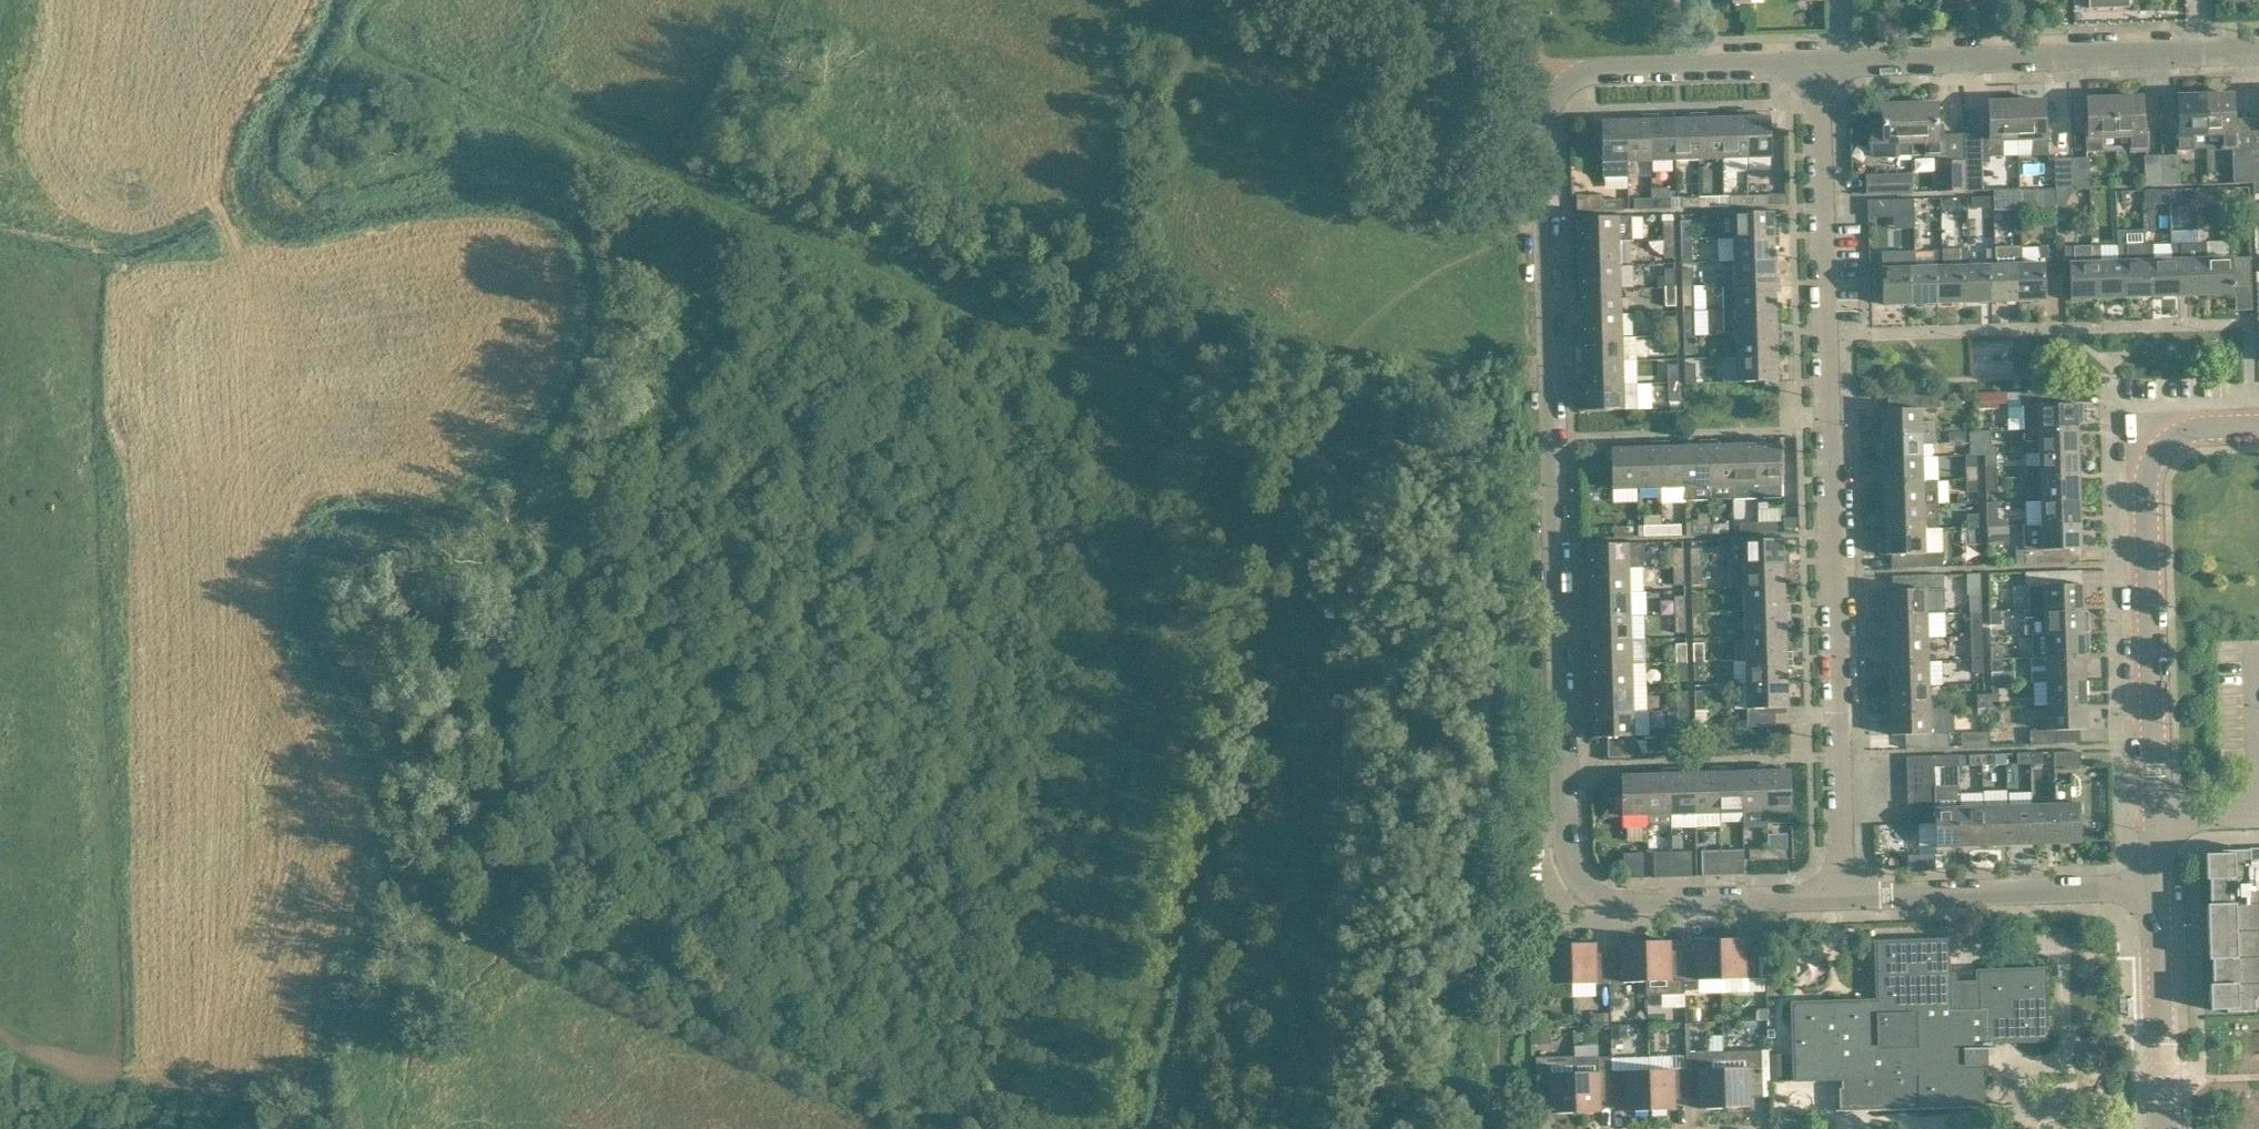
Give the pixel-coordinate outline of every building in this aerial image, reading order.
[(1950,11),(1971,10),(1971,0),(1950,0),(1950,11)] [(2234,94),(2205,95),(2206,134),(2220,133),(2221,148),(2237,148),(2237,126),(2235,126),(2234,94)] [(2206,134),(2205,95),(2178,96),(2179,128),(2176,129),(2177,150),(2192,149),(2192,134),(2206,134)] [(2143,130),(2142,97),(2115,98),(2117,136),(2131,136),(2132,150),(2147,150),(2147,130),(2143,130)] [(2117,136),(2115,98),(2089,98),(2090,131),(2086,131),(2087,152),(2102,151),(2102,137),(2117,136)] [(2044,100),(2016,101),(2017,139),(2033,138),(2033,144),(2033,154),(2049,154),(2048,131),(2045,132),(2044,100)] [(1987,133),(1964,134),(1966,191),(1983,190),(1982,162),(1990,162),(1989,156),(2003,155),(2003,145),(2003,139),(2017,139),(2016,101),(1989,101),(1991,133),(1987,133)] [(1939,126),(1938,103),(1910,104),(1911,142),(1912,155),(1927,155),(1927,154),(1937,154),(1938,191),(1966,191),(1965,161),(1964,134),(1942,135),(1942,126),(1939,126)] [(1911,142),(1910,104),(1884,104),(1885,136),(1872,136),(1873,156),(1912,155),(1911,142)] [(1772,115),(1747,116),(1748,158),(1773,157),(1772,115)] [(1724,159),(1723,116),(1699,117),(1700,159),(1724,159)] [(1748,158),(1747,116),(1723,116),(1724,159),(1748,158)] [(1700,159),(1699,117),(1675,118),(1676,160),(1700,159)] [(1676,160),(1675,118),(1651,119),(1652,161),(1676,160)] [(1628,161),(1627,119),(1602,120),(1604,178),(1629,177),(1628,161)] [(1652,161),(1651,119),(1627,119),(1628,161),(1652,161)] [(1571,128),(1572,143),(1590,142),(1589,127),(1571,128)] [(2253,183),(2252,153),(2234,153),(2235,184),(2253,183)] [(2180,155),(2161,156),(2162,186),(2180,185),(2180,155)] [(2162,186),(2161,156),(2143,156),(2144,186),(2162,186)] [(2089,157),(2072,158),(2073,188),(2090,187),(2089,157)] [(2056,188),(2073,188),(2072,158),(2055,159),(2056,188)] [(1912,175),(1883,176),(1868,176),(1869,194),(1912,193),(1912,175)] [(1671,188),(1653,188),(1653,199),(1654,209),(1672,209),(1671,188)] [(2056,188),(2038,189),(2039,206),(2056,206),(2056,198),(2056,188)] [(2073,188),(2056,188),(2056,198),(2066,203),(2073,188)] [(2006,190),(1994,190),(1995,207),(2006,207),(2006,190)] [(1604,211),(1604,200),(1604,195),(1576,196),(1577,212),(1604,211)] [(1773,195),(1749,196),(1749,207),(1774,206),(1773,195)] [(1749,207),(1749,196),(1730,196),(1730,207),(1749,207)] [(1702,208),(1701,197),(1682,198),(1682,208),(1702,208)] [(1720,207),(1719,197),(1701,197),(1702,208),(1720,207)] [(1654,209),(1653,199),(1634,199),(1635,210),(1654,209)] [(1913,215),(1913,199),(1869,201),(1869,216),(1913,215)] [(1623,210),(1623,200),(1604,200),(1604,211),(1623,210)] [(1775,237),(1774,212),(1720,214),(1721,239),(1733,238),(1775,237)] [(1632,240),(1631,216),(1577,218),(1578,243),(1619,241),(1619,240),(1632,240)] [(1674,221),(1664,222),(1664,240),(1675,240),(1674,221)] [(1691,221),(1680,221),(1681,240),(1692,239),(1691,221)] [(1775,237),(1733,238),(1734,262),(1775,261),(1775,237)] [(1692,258),(1692,239),(1681,240),(1682,259),(1692,258)] [(1676,258),(1675,240),(1664,240),(1665,259),(1676,258)] [(1620,266),(1619,241),(1578,243),(1579,267),(1620,266)] [(2171,260),(2171,244),(2153,245),(2144,246),(2144,261),(2150,261),(2151,296),(2178,295),(2177,260),(2171,260)] [(2198,259),(2197,244),(2171,244),(2171,260),(2177,260),(2178,295),(2204,294),(2203,259),(2198,259)] [(2249,256),(2231,257),(2207,258),(2207,244),(2197,244),(2198,259),(2203,259),(2204,294),(2233,294),(2232,286),(2250,285),(2249,256)] [(2151,296),(2150,261),(2144,261),(2144,246),(2117,247),(2118,262),(2124,262),(2125,297),(2151,296)] [(2098,298),(2097,263),(2091,263),(2091,248),(2073,247),(2065,248),(2065,263),(2070,263),(2072,299),(2098,298)] [(2125,297),(2124,262),(2118,262),(2101,263),(2100,247),(2091,248),(2091,263),(2097,263),(2098,298),(2125,297)] [(2045,300),(2044,264),(2048,263),(2048,249),(2022,250),(2022,265),(2016,265),(2017,300),(2045,300)] [(1911,303),(1910,268),(1916,268),(1915,250),(1882,251),(1884,304),(1911,303)] [(1989,266),(1996,266),(1995,250),(1986,250),(1987,266),(1969,267),(1963,267),(1964,302),(1991,301),(1989,266)] [(2017,300),(2016,265),(2022,265),(2022,250),(2013,250),(1995,250),(1996,266),(1989,266),(1991,301),(2017,300)] [(1963,267),(1969,267),(1969,251),(1959,251),(1960,267),(1943,267),(1937,267),(1938,303),(1964,302),(1963,267)] [(1937,267),(1943,267),(1942,252),(1933,252),(1933,268),(1916,268),(1910,268),(1911,303),(1938,303),(1937,267)] [(1776,285),(1775,261),(1734,262),(1735,286),(1776,285)] [(1621,289),(1620,266),(1579,267),(1579,291),(1621,289)] [(1676,269),(1665,269),(1666,288),(1676,288),(1676,269)] [(1693,269),(1682,269),(1683,288),(1693,287),(1693,269)] [(1776,285),(1735,286),(1721,287),(1722,311),(1777,309),(1776,285)] [(1694,306),(1693,291),(1693,287),(1683,288),(1683,306),(1694,306)] [(1677,306),(1676,288),(1666,288),(1666,307),(1677,306)] [(1622,314),(1621,289),(1579,291),(1580,315),(1622,314)] [(1778,333),(1777,309),(1722,311),(1723,335),(1736,334),(1778,333)] [(1695,335),(1694,317),(1694,310),(1684,311),(1684,336),(1695,335)] [(1622,338),(1622,314),(1580,315),(1581,339),(1622,338)] [(1677,317),(1666,317),(1667,336),(1678,336),(1677,317)] [(1778,357),(1778,333),(1736,334),(1737,358),(1778,357)] [(1695,354),(1695,335),(1684,336),(1685,354),(1695,354)] [(1678,354),(1678,336),(1667,336),(1668,355),(1678,354)] [(1623,362),(1622,338),(1581,339),(1582,363),(1623,362)] [(1779,382),(1778,357),(1737,358),(1738,383),(1779,382)] [(1624,386),(1623,369),(1623,362),(1582,363),(1582,387),(1624,386)] [(1696,384),(1696,367),(1696,364),(1685,365),(1686,384),(1696,384)] [(1679,385),(1679,367),(1679,365),(1668,365),(1669,385),(1679,385)] [(1680,402),(1679,385),(1669,385),(1669,403),(1680,402)] [(1637,386),(1624,386),(1582,387),(1583,412),(1638,410),(1637,386)] [(2083,406),(2079,406),(2079,404),(2072,404),(2072,390),(2021,392),(2023,431),(2079,429),(2079,422),(2083,422),(2083,406)] [(1935,421),(1921,422),(1921,409),(1939,409),(1939,395),(1889,397),(1890,410),(1883,410),(1884,435),(1935,434),(1935,421)] [(2080,454),(2079,429),(2023,431),(2023,442),(2040,441),(2041,455),(2080,454)] [(1981,432),(1970,433),(1971,455),(1981,455),(1981,445),(1981,432)] [(1992,432),(1981,432),(1981,445),(1992,445),(1992,432)] [(1923,458),(1922,444),(1936,443),(1935,434),(1884,435),(1884,459),(1923,458)] [(1781,443),(1756,444),(1758,486),(1758,498),(1780,498),(1783,498),(1782,485),(1781,443)] [(1758,486),(1756,444),(1732,445),(1734,499),(1758,498),(1758,486)] [(1734,499),(1732,445),(1708,446),(1710,499),(1734,499)] [(1686,488),(1684,446),(1660,447),(1662,488),(1685,488),(1686,488)] [(1710,499),(1708,446),(1684,446),(1686,488),(1685,488),(1685,500),(1710,499)] [(1662,488),(1660,447),(1636,448),(1638,489),(1662,488)] [(1638,489),(1636,448),(1612,449),(1613,490),(1638,489)] [(2081,477),(2080,454),(2041,455),(2041,465),(2024,466),(2024,479),(2081,477)] [(1923,482),(1923,458),(1884,459),(1885,483),(1923,482)] [(1997,467),(1986,467),(1987,480),(1998,480),(1997,467)] [(1978,468),(1967,468),(1968,481),(1978,480),(1978,468)] [(2082,501),(2081,477),(2024,479),(2025,489),(2042,488),(2042,502),(2082,501)] [(1979,493),(1978,480),(1968,481),(1968,493),(1979,493)] [(1998,492),(1998,480),(1987,480),(1987,493),(1998,492)] [(1923,482),(1885,483),(1886,507),(1924,506),(1924,491),(1937,490),(1937,482),(1923,482)] [(2082,524),(2082,501),(2042,502),(2043,524),(2043,526),(2082,524)] [(1925,530),(1924,506),(1886,507),(1886,531),(1925,530)] [(1999,515),(1988,516),(1989,528),(1999,528),(2008,528),(2008,521),(1999,522),(1999,515)] [(1979,516),(1969,516),(1969,528),(1980,528),(1979,516)] [(1777,522),(1759,523),(1759,533),(1778,533),(1777,522)] [(1759,533),(1759,523),(1740,523),(1741,534),(1759,533)] [(1729,524),(1711,525),(1711,535),(1730,535),(1729,524)] [(2043,524),(2024,525),(2024,550),(2025,564),(2051,563),(2077,562),(2077,549),(2083,549),(2082,524),(2043,526),(2043,524)] [(1711,535),(1711,525),(1692,525),(1692,536),(1711,535)] [(1663,537),(1663,526),(1644,527),(1644,537),(1663,537)] [(1681,526),(1663,526),(1663,537),(1681,536),(1681,526)] [(1633,527),(1629,527),(1614,527),(1615,537),(1633,537),(1633,527)] [(1999,528),(1989,528),(1989,540),(1999,540),(1999,528)] [(1926,554),(1925,530),(1886,531),(1886,538),(1882,538),(1882,555),(1893,555),(1893,568),(1944,567),(1943,554),(1926,554)] [(1785,564),(1784,540),(1743,541),(1744,565),(1785,564)] [(1642,568),(1642,544),(1588,546),(1589,570),(1630,569),(1642,568)] [(1685,548),(1674,549),(1674,567),(1685,567),(1685,548)] [(1702,548),(1691,548),(1691,567),(1702,567),(1702,548)] [(1786,588),(1785,564),(1744,565),(1745,589),(1786,588)] [(1686,585),(1685,567),(1674,567),(1675,585),(1686,585)] [(1703,584),(1702,567),(1691,567),(1692,585),(1703,584)] [(1631,593),(1630,569),(1589,570),(1589,594),(1631,593)] [(2030,585),(2030,610),(2085,608),(2084,585),(2078,585),(2077,571),(2026,573),(2027,585),(2030,585)] [(1893,591),(1888,591),(1889,616),(1928,614),(1944,614),(1945,614),(1944,575),(1892,577),(1893,591)] [(1787,612),(1786,588),(1745,589),(1745,613),(1787,612)] [(1631,616),(1631,593),(1589,594),(1590,618),(1631,616)] [(1703,595),(1692,596),(1693,615),(1704,614),(1703,595)] [(1686,596),(1675,596),(1676,615),(1687,615),(1686,596)] [(2031,620),(2046,620),(2046,634),(2090,633),(2090,632),(2089,632),(2089,617),(2085,617),(2085,608),(2030,610),(2031,620)] [(1788,636),(1787,612),(1745,613),(1746,637),(1788,636)] [(2002,612),(1991,613),(1991,625),(2002,625),(2002,612)] [(1983,613),(1972,613),(1972,636),(1983,636),(1983,613)] [(1704,632),(1704,614),(1693,615),(1693,632),(1704,632)] [(1929,638),(1928,614),(1889,616),(1890,639),(1929,638)] [(1687,633),(1687,615),(1676,615),(1676,633),(1687,633)] [(1632,640),(1631,616),(1590,618),(1591,641),(1632,640)] [(2086,658),(2086,650),(2089,650),(2089,634),(2090,634),(2090,633),(2046,634),(2033,635),(2034,659),(2047,659),(2086,658)] [(1788,660),(1788,636),(1746,637),(1747,661),(1788,660)] [(1929,663),(1929,638),(1890,639),(1891,664),(1929,663)] [(1633,664),(1632,640),(1591,641),(1592,666),(1633,664)] [(1705,643),(1694,643),(1694,662),(1705,662),(1705,643)] [(1687,644),(1676,644),(1677,663),(1688,663),(1687,644)] [(2003,647),(1992,647),(1993,661),(2003,660),(2003,647)] [(1984,661),(1983,648),(1973,648),(1973,661),(1984,661)] [(2087,681),(2086,658),(2047,659),(2048,683),(2087,681)] [(1789,683),(1788,660),(1747,661),(1747,685),(1789,683)] [(2004,673),(2003,660),(1993,661),(1993,673),(2004,673)] [(1984,673),(1984,661),(1973,661),(1974,673),(1984,673)] [(1706,680),(1705,662),(1694,662),(1695,680),(1706,680)] [(1689,680),(1688,663),(1677,663),(1678,681),(1689,680)] [(1930,686),(1929,663),(1891,664),(1892,687),(1930,686)] [(1634,688),(1633,664),(1592,666),(1593,689),(1634,688)] [(2088,706),(2087,681),(2048,683),(2049,707),(2088,706)] [(1790,708),(1789,683),(1747,685),(1748,709),(1749,727),(1777,726),(1776,708),(1790,708)] [(1941,698),(1931,698),(1930,686),(1892,687),(1892,710),(1942,709),(1941,698)] [(1634,712),(1634,688),(1593,689),(1594,713),(1634,712)] [(1689,711),(1689,693),(1688,691),(1678,692),(1679,711),(1689,711)] [(1707,710),(1706,693),(1706,691),(1696,691),(1696,711),(1707,710)] [(1990,708),(1989,695),(1979,695),(1979,708),(1990,708)] [(1993,695),(1989,695),(1990,708),(2000,708),(2000,695),(1993,695)] [(2089,730),(2088,706),(2049,707),(2050,731),(2032,731),(2032,745),(2083,743),(2082,730),(2089,730)] [(1942,734),(1942,709),(1892,710),(1893,736),(1907,736),(1907,749),(1950,748),(1949,733),(1942,734)] [(1689,711),(1679,711),(1679,730),(1689,730),(1689,711)] [(1635,736),(1634,712),(1594,713),(1594,738),(1635,736)] [(2082,752),(2057,753),(2055,753),(2056,767),(2083,766),(2082,752)] [(2032,765),(2031,754),(2019,755),(2019,765),(2032,765)] [(2044,754),(2031,754),(2032,765),(2044,765),(2044,754)] [(1996,755),(1984,756),(1984,766),(1996,766),(1996,755)] [(1960,756),(1935,757),(1935,768),(1960,767),(1960,756)] [(1984,766),(1984,756),(1971,756),(1971,767),(1984,766)] [(1935,757),(1908,758),(1909,771),(1935,770),(1935,768),(1935,757)] [(1793,824),(1791,770),(1767,771),(1768,812),(1768,824),(1793,824)] [(1935,770),(1909,771),(1909,784),(1936,784),(1935,770)] [(1768,812),(1767,771),(1743,772),(1744,813),(1768,812)] [(1720,814),(1719,772),(1695,773),(1696,814),(1697,827),(1720,826),(1720,814)] [(1744,813),(1743,772),(1719,772),(1720,814),(1744,813)] [(1696,814),(1695,773),(1671,774),(1672,815),(1696,814)] [(1648,825),(1647,774),(1622,775),(1622,789),(1602,790),(1603,817),(1622,816),(1622,826),(1644,825),(1648,825)] [(1672,815),(1671,774),(1647,774),(1648,816),(1648,825),(1671,824),(1671,815),(1672,815)] [(1936,784),(1909,784),(1909,798),(1936,798),(1936,785),(1936,784)] [(1959,785),(1936,785),(1936,798),(1937,811),(1937,824),(1938,848),(1962,847),(1961,808),(1960,808),(1959,785)] [(2084,843),(2082,804),(2068,805),(2068,800),(2073,800),(2073,785),(2057,785),(2057,805),(2058,844),(2084,843)] [(1936,798),(1909,798),(1910,811),(1937,811),(1936,798)] [(2058,844),(2057,805),(2033,806),(2034,845),(2058,844)] [(2033,806),(2009,807),(2010,845),(2034,845),(2033,806)] [(1986,846),(1985,807),(1961,808),(1962,847),(1986,846)] [(2009,807),(1985,807),(1986,846),(2010,845),(2009,807)] [(1937,811),(1910,811),(1910,825),(1937,824),(1937,811)] [(1788,849),(1769,850),(1769,860),(1788,859),(1788,849)] [(1769,860),(1769,850),(1751,850),(1751,860),(1769,860)] [(2255,1001),(2258,1001),(2258,859),(2251,860),(2251,850),(2222,850),(2222,853),(2206,854),(2207,880),(2210,879),(2211,904),(2208,904),(2209,960),(2213,960),(2213,984),(2210,984),(2211,1010),(2227,1009),(2227,1012),(2256,1011),(2255,1001)] [(1722,875),(1721,851),(1703,852),(1704,876),(1722,875)] [(1741,874),(1740,861),(1740,851),(1721,851),(1722,875),(1741,874)] [(1674,876),(1673,852),(1655,853),(1656,877),(1674,876)] [(1693,876),(1693,862),(1692,852),(1673,852),(1674,876),(1693,876)] [(1645,877),(1645,864),(1644,853),(1625,854),(1626,878),(1645,877)] [(1760,980),(1759,949),(1746,950),(1745,939),(1721,940),(1722,979),(1722,993),(1738,992),(1738,981),(1760,980)] [(1722,979),(1721,940),(1696,940),(1696,951),(1684,951),(1685,982),(1699,982),(1699,980),(1722,979)] [(1794,1081),(1841,1079),(1842,1112),(1985,1108),(1985,1065),(1988,1065),(1988,1050),(1996,1049),(1996,1044),(2046,1043),(2045,970),(1977,971),(1977,980),(1955,980),(1955,972),(1949,972),(1949,940),(1917,941),(1875,942),(1877,1000),(1791,1003),(1794,1081)] [(1671,941),(1647,942),(1648,982),(1648,995),(1662,995),(1685,995),(1685,982),(1684,951),(1671,951),(1671,941)] [(1648,982),(1647,942),(1622,942),(1622,953),(1609,953),(1610,984),(1624,984),(1624,983),(1648,982)] [(1610,984),(1609,953),(1596,954),(1596,943),(1572,944),(1573,984),(1596,984),(1596,985),(1610,984)] [(1547,955),(1533,955),(1534,986),(1556,986),(1556,985),(1573,984),(1572,944),(1547,945),(1547,955)] [(1778,996),(1778,978),(1768,978),(1768,996),(1778,996)] [(1765,1011),(1759,1011),(1756,1015),(1757,1023),(1765,1023),(1765,1011)] [(1700,1012),(1687,1012),(1687,1023),(1700,1023),(1700,1012)] [(1592,1025),(1609,1024),(1609,1015),(1605,1015),(1592,1015),(1592,1025)] [(1627,1041),(1627,1028),(1611,1028),(1612,1041),(1627,1041)] [(1551,1030),(1532,1030),(1532,1047),(1552,1047),(1551,1030)] [(1762,1050),(1724,1051),(1726,1108),(1750,1108),(1750,1097),(1763,1097),(1762,1050)] [(1726,1108),(1724,1051),(1709,1051),(1687,1051),(1687,1057),(1687,1069),(1688,1099),(1700,1099),(1701,1109),(1726,1108)] [(1785,1056),(1771,1056),(1771,1080),(1786,1080),(1785,1056)] [(1613,1057),(1575,1058),(1577,1112),(1601,1112),(1601,1101),(1614,1101),(1613,1071),(1613,1059),(1613,1057)] [(1577,1112),(1575,1058),(1536,1059),(1538,1103),(1551,1103),(1552,1113),(1577,1112)] [(1688,1099),(1687,1069),(1650,1070),(1651,1110),(1675,1110),(1675,1099),(1688,1099)] [(1650,1070),(1613,1071),(1614,1101),(1626,1101),(1626,1111),(1651,1110),(1650,1070)]
